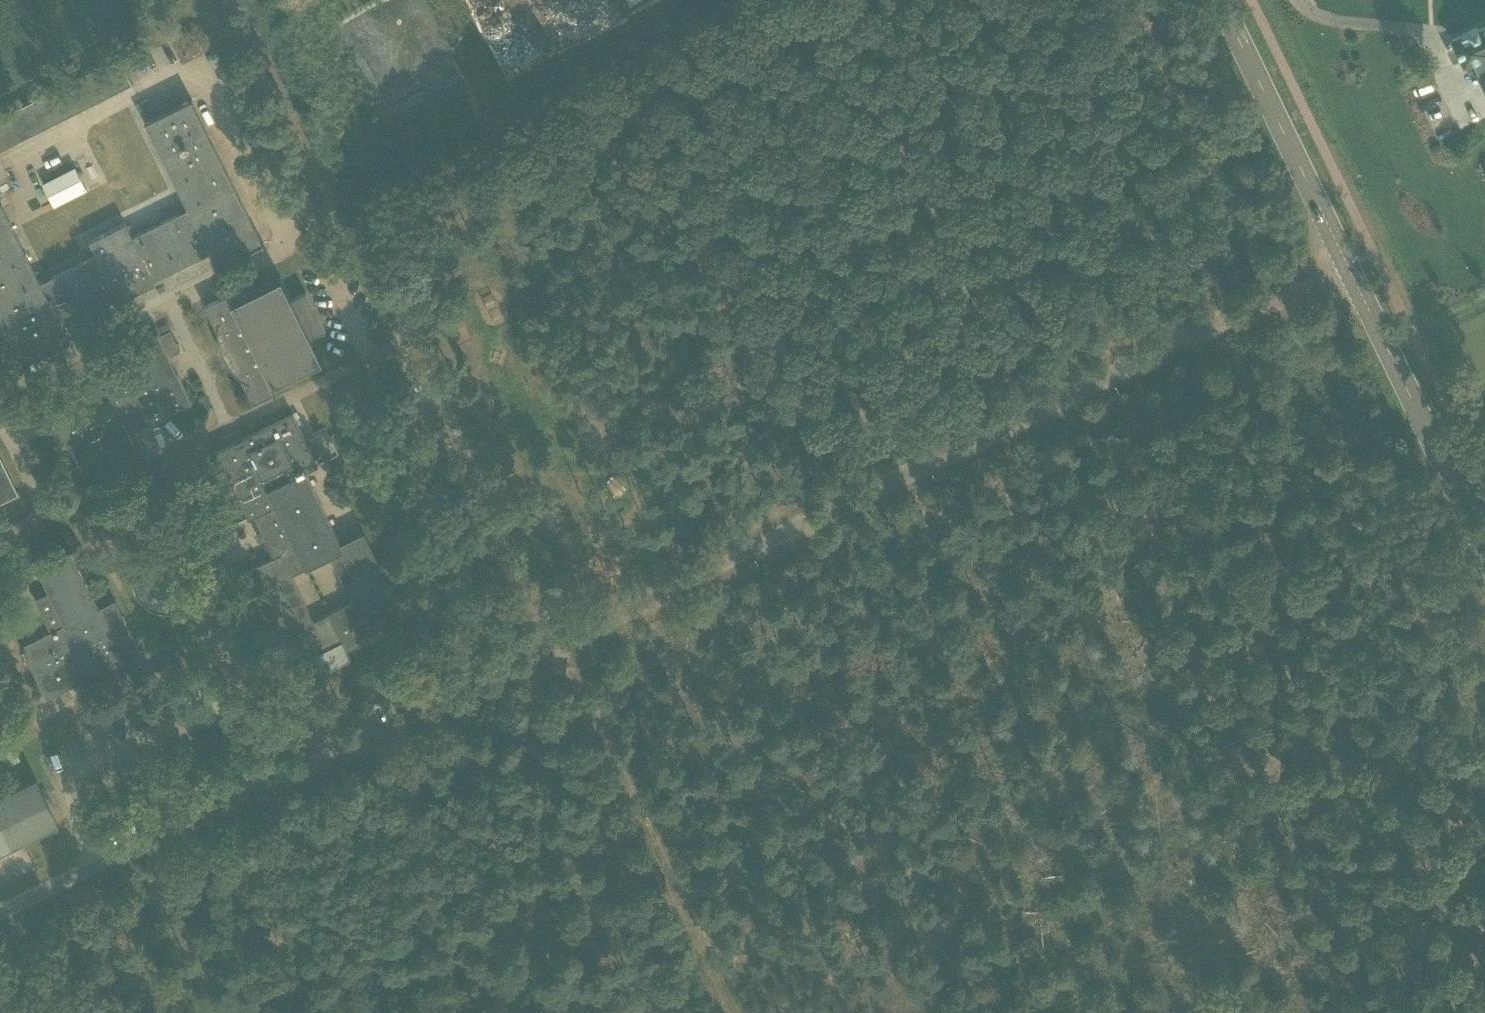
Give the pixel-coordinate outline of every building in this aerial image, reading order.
[(474,19),(497,7),(499,11),(504,9),(500,0),(464,0),(474,19)] [(624,11),(638,8),(636,0),(621,0),(624,11)] [(1484,90),(1484,26),(1478,29),(1477,27),(1452,39),(1464,64),(1471,61),(1479,77),(1479,78),(1484,90)] [(133,83),(119,56),(0,116),(0,149),(133,83)] [(23,363),(70,340),(62,324),(117,297),(119,300),(156,282),(154,279),(209,251),(216,267),(264,243),(192,99),(144,122),(188,210),(131,238),(124,223),(87,242),(95,257),(42,283),(0,199),(0,318),(23,363)] [(97,160),(81,168),(92,191),(108,183),(97,160)] [(74,166),(42,183),(54,205),(86,189),(74,166)] [(341,241),(336,244),(341,255),(346,252),(341,241)] [(241,378),(253,403),(291,384),(287,377),(322,360),(311,338),(325,330),(306,292),(291,299),(281,277),(246,294),(243,287),(205,306),(218,332),(218,340),(220,349),(223,358),(228,365),(234,372),(241,378)] [(180,350),(170,330),(161,334),(171,355),(180,350)] [(70,446),(81,468),(134,442),(126,428),(148,417),(150,422),(192,402),(158,333),(117,353),(129,379),(119,384),(116,378),(38,417),(55,453),(70,446)] [(258,535),(261,542),(265,540),(273,557),(244,572),(303,693),(328,680),(324,672),(351,658),(347,650),(384,632),(370,604),(392,593),(363,535),(342,545),(306,471),(318,465),(293,414),(216,452),(248,519),(253,516),(262,533),(258,535)] [(19,492),(0,454),(0,502),(19,492)] [(28,654),(48,695),(140,650),(115,599),(99,607),(71,549),(37,565),(65,624),(21,646),(25,656),(28,654)] [(59,824),(37,777),(0,794),(0,852),(59,824)]
